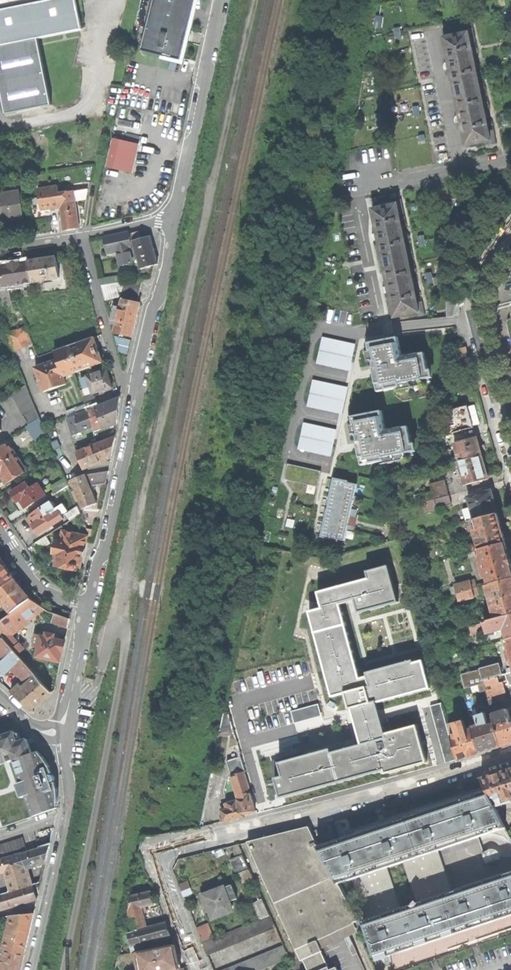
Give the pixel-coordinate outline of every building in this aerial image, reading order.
[(7,115),(52,106),(39,39),(83,30),(77,0),(0,0),(0,81),(7,115)] [(181,60),(194,9),(196,0),(154,0),(142,50),(181,60)] [(467,34),(444,38),(449,64),(461,117),(467,145),(489,140),(490,145),(497,143),(494,129),(489,130),(471,43),(476,42),(473,28),(466,29),(467,34)] [(506,123),(510,122),(508,115),(499,117),(501,129),(507,128),(506,123)] [(113,138),(107,167),(133,173),(139,144),(113,138)] [(71,229),(79,227),(76,201),(86,199),(88,190),(75,193),(74,191),(59,192),(58,186),(38,189),(42,209),(61,206),(62,213),(63,219),(64,230),(71,229)] [(24,217),(20,192),(0,195),(0,221),(10,219),(24,217)] [(398,203),(400,213),(405,212),(402,198),(395,199),(396,204),(398,203)] [(398,203),(396,204),(374,208),(380,237),(390,291),(395,316),(418,311),(420,311),(418,301),(400,213),(398,203)] [(128,249),(133,248),(130,231),(105,236),(108,252),(109,252),(109,253),(119,251),(128,249)] [(139,231),(135,232),(132,233),(134,241),(141,239),(139,231)] [(108,252),(105,236),(105,235),(90,238),(94,255),(108,252)] [(151,236),(141,239),(134,241),(142,269),(159,264),(155,250),(151,236)] [(133,248),(128,249),(132,264),(138,263),(134,248),(133,248)] [(123,266),(132,264),(128,249),(119,251),(123,266)] [(463,265),(469,268),(475,257),(468,254),(463,265)] [(32,281),(60,277),(57,256),(42,259),(29,261),(32,281)] [(4,286),(32,281),(29,261),(13,263),(1,265),(4,286)] [(101,278),(102,285),(116,283),(123,282),(122,275),(101,278)] [(123,299),(138,302),(143,279),(127,281),(123,299)] [(106,300),(120,296),(116,283),(102,285),(106,300)] [(1,300),(2,300),(10,299),(9,290),(0,292),(1,300)] [(141,303),(138,302),(123,299),(122,299),(120,307),(116,325),(114,333),(133,337),(137,320),(141,303)] [(423,300),(418,301),(420,311),(418,311),(419,316),(426,314),(423,300)] [(116,325),(120,307),(116,306),(111,324),(116,325)] [(30,332),(10,338),(13,351),(34,345),(30,332)] [(59,360),(98,346),(95,336),(87,339),(56,350),(59,360)] [(325,336),(319,362),(351,369),(357,343),(325,336)] [(374,370),(378,391),(401,387),(401,389),(427,384),(427,383),(431,382),(431,377),(434,377),(433,369),(430,369),(427,352),(404,356),(401,336),(369,341),(372,360),(375,359),(376,367),(374,367),(374,370)] [(130,341),(119,342),(120,351),(131,350),(130,341)] [(43,365),(49,382),(65,376),(104,362),(101,354),(98,346),(59,360),(43,365)] [(453,365),(470,360),(466,348),(449,353),(453,365)] [(49,382),(43,365),(36,368),(45,392),(52,390),(49,382)] [(110,377),(108,370),(95,374),(88,376),(93,393),(113,387),(110,377)] [(67,384),(65,376),(49,382),(52,390),(67,384)] [(315,380),(309,406),(341,413),(347,387),(315,380)] [(24,415),(29,424),(40,417),(26,384),(13,393),(24,415)] [(85,397),(89,411),(96,408),(101,406),(96,393),(85,397)] [(96,408),(102,425),(104,429),(109,426),(118,428),(121,398),(108,403),(101,406),(96,408)] [(444,411),(450,434),(473,428),(468,405),(444,411)] [(82,432),(93,428),(102,425),(96,408),(89,411),(76,416),(82,432)] [(359,444),(362,465),(386,461),(386,463),(411,459),(412,457),(416,456),(415,451),(419,451),(417,443),(414,443),(411,426),(388,430),(385,410),(353,415),(356,434),(359,433),(361,441),(358,441),(359,444)] [(78,433),(82,432),(76,416),(68,418),(74,435),(78,433)] [(37,441),(48,434),(40,417),(29,424),(28,425),(37,441)] [(306,421),(300,447),(332,454),(338,428),(306,421)] [(95,433),(104,429),(102,425),(93,428),(95,433)] [(84,469),(112,457),(114,449),(117,437),(78,452),(84,469)] [(455,443),(460,461),(482,455),(479,445),(477,437),(455,443)] [(10,443),(0,450),(0,474),(1,473),(7,483),(27,470),(10,443)] [(444,451),(445,452),(448,462),(448,463),(454,462),(451,449),(444,451)] [(448,462),(445,452),(439,453),(442,464),(448,462)] [(465,485),(488,478),(485,466),(482,455),(460,461),(459,461),(465,485)] [(289,463),(286,478),(318,485),(322,470),(289,463)] [(110,471),(86,475),(91,486),(107,483),(110,471)] [(72,480),(83,508),(90,505),(97,503),(91,486),(86,475),(72,480)] [(326,522),(323,536),(339,539),(339,537),(346,538),(357,483),(349,482),(350,479),(336,476),(333,489),(331,497),(328,514),(326,522)] [(57,493),(70,485),(66,479),(53,486),(57,493)] [(426,502),(450,495),(446,480),(431,484),(433,491),(423,494),(426,502)] [(39,484),(34,487),(32,489),(29,484),(28,482),(13,492),(16,497),(19,501),(22,499),(27,507),(46,495),(39,484)] [(468,497),(472,510),(475,520),(498,514),(494,499),(492,490),(468,497)] [(453,505),(450,495),(426,502),(422,503),(426,514),(438,511),(438,509),(453,505)] [(51,503),(32,515),(37,522),(34,524),(34,525),(40,534),(64,518),(62,515),(68,510),(64,504),(55,509),(51,503)] [(68,513),(72,519),(82,513),(78,507),(68,513)] [(473,521),(480,549),(506,542),(502,528),(498,514),(475,520),(473,521)] [(62,541),(58,540),(55,553),(59,553),(57,564),(64,565),(81,569),(88,536),(64,531),(62,541)] [(52,542),(47,535),(34,543),(39,551),(52,542)] [(488,576),(490,584),(510,579),(510,561),(510,559),(506,542),(480,549),(482,556),(484,561),(481,562),(484,574),(487,573),(488,576)] [(16,579),(10,570),(3,559),(0,562),(0,591),(16,579)] [(315,633),(346,626),(340,602),(357,597),(361,609),(398,599),(388,563),(367,569),(369,578),(319,592),(323,607),(309,611),(315,633)] [(16,579),(0,591),(0,598),(12,613),(32,598),(24,588),(16,579)] [(493,609),(497,608),(500,618),(510,615),(510,579),(490,584),(493,595),(490,596),(493,609)] [(456,586),(458,594),(473,589),(471,582),(456,586)] [(475,596),(473,589),(458,594),(460,601),(475,596)] [(44,607),(32,598),(12,613),(0,622),(0,632),(4,636),(44,607)] [(51,611),(44,607),(4,636),(5,638),(8,640),(13,636),(15,638),(51,611)] [(71,618),(59,614),(56,623),(68,628),(71,618)] [(485,622),(487,630),(488,633),(505,628),(508,639),(510,638),(510,615),(500,618),(496,619),(485,622)] [(487,630),(485,622),(470,626),(472,634),(487,630)] [(360,676),(346,626),(315,633),(332,697),(345,694),(361,690),(370,687),(367,675),(360,676)] [(60,635),(43,632),(43,636),(38,635),(37,635),(35,645),(40,646),(38,656),(61,661),(63,651),(66,641),(59,639),(60,635)] [(24,649),(15,638),(13,636),(8,640),(19,653),(24,649)] [(13,667),(15,665),(24,658),(19,653),(8,640),(5,638),(0,642),(0,652),(5,658),(13,667)] [(14,667),(13,667),(5,658),(0,663),(0,665),(8,673),(14,667)] [(15,665),(30,682),(38,675),(24,658),(15,665)] [(376,700),(429,685),(422,661),(414,663),(413,659),(369,672),(369,674),(367,675),(370,687),(374,700),(376,700)] [(28,684),(30,682),(15,665),(13,667),(14,667),(17,670),(19,674),(26,681),(28,684)] [(497,697),(506,694),(503,682),(503,681),(500,682),(498,675),(503,674),(501,666),(481,672),(481,673),(484,683),(489,699),(497,697)] [(484,683),(481,673),(468,677),(470,683),(471,687),(484,683)] [(503,674),(498,675),(500,682),(503,681),(503,682),(508,681),(506,673),(503,674)] [(26,681),(19,674),(18,675),(25,683),(26,681)] [(53,692),(38,675),(30,682),(28,684),(24,687),(15,694),(32,710),(43,700),(53,692)] [(15,694),(24,687),(21,684),(12,691),(15,694)] [(374,700),(370,687),(361,690),(345,694),(349,709),(353,708),(362,745),(335,752),(333,749),(282,762),(286,777),(279,779),(283,796),(425,759),(421,744),(417,728),(386,736),(380,713),(376,700),(374,700)] [(447,762),(459,759),(452,735),(449,727),(443,702),(432,705),(447,762)] [(292,711),(295,723),(322,716),(319,703),(292,711)] [(495,724),(501,746),(510,743),(510,719),(508,709),(500,711),(501,715),(493,717),(495,724)] [(235,735),(228,712),(224,712),(219,736),(235,735)] [(473,728),(473,729),(480,753),(490,750),(501,746),(495,724),(489,726),(485,712),(476,715),(479,724),(473,728)] [(454,723),(454,725),(457,734),(452,735),(459,759),(470,756),(480,753),(473,729),(467,730),(464,720),(454,723)] [(16,759),(33,753),(28,738),(19,741),(16,731),(0,736),(0,764),(6,762),(10,760),(10,761),(16,759)] [(39,751),(33,753),(16,759),(23,782),(19,784),(23,797),(28,795),(35,816),(59,807),(58,806),(59,805),(59,801),(58,794),(57,790),(58,789),(57,788),(54,789),(52,782),(54,781),(55,779),(55,777),(54,776),(52,775),(49,775),(47,769),(50,768),(50,766),(49,767),(47,762),(44,757),(40,753),(39,753),(39,751)] [(232,776),(246,772),(241,755),(238,757),(238,758),(228,761),(232,776)] [(510,770),(496,774),(482,778),(488,790),(495,805),(510,800),(510,771),(510,770)] [(237,792),(250,788),(246,772),(232,776),(237,792)] [(256,811),(250,788),(237,792),(239,799),(244,815),(256,811)] [(405,862),(440,850),(507,827),(495,805),(488,790),(467,797),(385,825),(345,838),(320,847),(340,883),(354,879),(388,867),(405,862)] [(244,815),(239,799),(228,802),(228,803),(226,804),(227,808),(221,810),(225,822),(235,819),(244,817),(244,815)] [(346,927),(355,923),(354,922),(358,920),(324,859),(309,827),(248,842),(296,949),(297,949),(314,942),(317,941),(326,937),(338,931),(338,930),(346,927)] [(0,845),(0,859),(2,859),(27,850),(24,837),(0,845)] [(40,846),(40,847),(45,863),(47,862),(48,855),(51,843),(40,846)] [(45,863),(40,847),(22,853),(27,868),(45,863)] [(500,858),(501,858),(501,854),(500,853),(498,851),(496,849),(493,849),(490,849),(484,853),(487,863),(500,858)] [(453,891),(440,850),(405,862),(418,903),(453,891)] [(27,868),(22,853),(4,858),(2,859),(6,872),(12,891),(32,885),(29,876),(27,868)] [(231,860),(237,875),(249,870),(243,855),(231,860)] [(402,908),(388,867),(354,879),(368,920),(402,908)] [(453,891),(418,903),(402,908),(368,920),(365,921),(379,960),(396,954),(440,939),(473,928),(510,916),(510,915),(510,872),(453,891)] [(184,896),(192,893),(187,881),(180,884),(184,896)] [(12,891),(10,891),(14,906),(38,899),(35,891),(33,884),(32,885),(12,891)] [(231,884),(223,887),(230,902),(238,899),(231,884)] [(230,902),(223,887),(205,895),(209,903),(214,916),(232,908),(230,902)] [(14,906),(10,891),(0,894),(0,910),(14,906)] [(133,896),(131,910),(142,907),(147,906),(154,904),(153,898),(151,891),(133,896)] [(255,903),(259,914),(261,919),(270,915),(263,899),(255,903)] [(145,918),(142,907),(131,910),(129,910),(134,930),(147,926),(145,918)] [(233,911),(232,908),(214,916),(215,918),(233,911)] [(35,913),(14,914),(6,949),(26,953),(30,933),(35,913)] [(12,914),(2,917),(0,926),(8,927),(12,914)] [(14,914),(12,914),(8,927),(3,948),(6,949),(14,914)] [(203,944),(208,956),(275,928),(270,915),(261,919),(258,921),(216,938),(203,944)] [(355,923),(357,928),(360,927),(363,926),(360,919),(358,920),(354,922),(355,923)] [(167,923),(139,930),(143,943),(145,942),(170,936),(168,929),(167,923)] [(350,935),(359,931),(357,928),(355,923),(346,927),(350,935)] [(197,930),(203,944),(216,938),(210,924),(197,930)] [(330,944),(350,935),(346,927),(338,930),(338,931),(326,937),(330,944)] [(133,945),(143,943),(139,930),(139,929),(129,932),(132,944),(133,945)] [(322,948),(330,944),(326,937),(317,941),(321,948),(322,948)] [(322,949),(322,948),(321,948),(317,941),(314,942),(297,949),(302,961),(304,960),(322,952),(321,950),(322,949)] [(133,953),(134,953),(147,950),(145,942),(143,943),(133,945),(132,944),(131,944),(133,953)] [(180,969),(178,956),(176,950),(175,944),(147,950),(134,953),(138,969),(173,969),(180,969)] [(289,958),(284,945),(225,969),(261,969),(289,958)] [(3,963),(1,969),(22,969),(22,968),(26,953),(6,949),(3,963)] [(322,952),(304,960),(309,969),(330,969),(322,952)]
